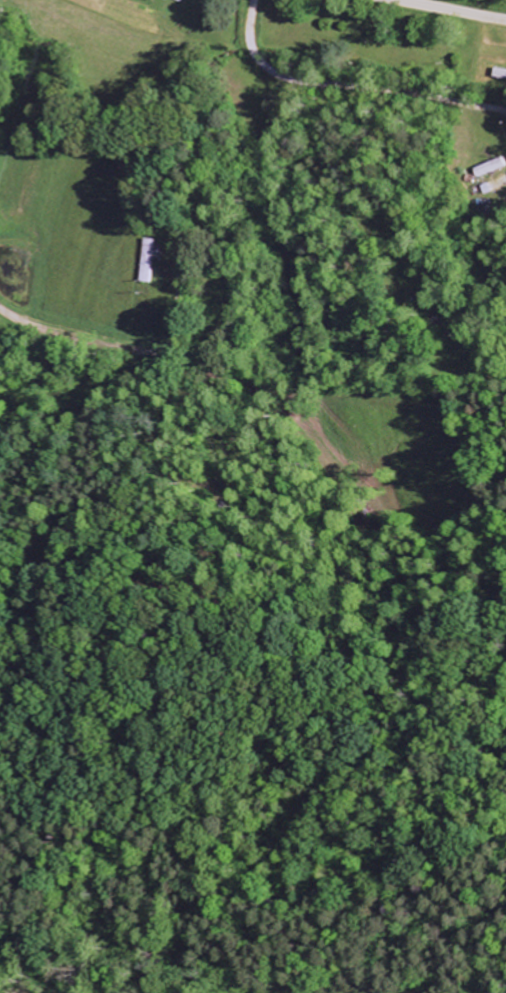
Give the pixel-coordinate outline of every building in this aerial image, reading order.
[(490,70),(490,79),(505,80),(505,71),(490,70)] [(505,167),(503,159),(474,168),(477,177),(505,167)] [(149,284),(152,240),(142,240),(139,283),(149,284)]
